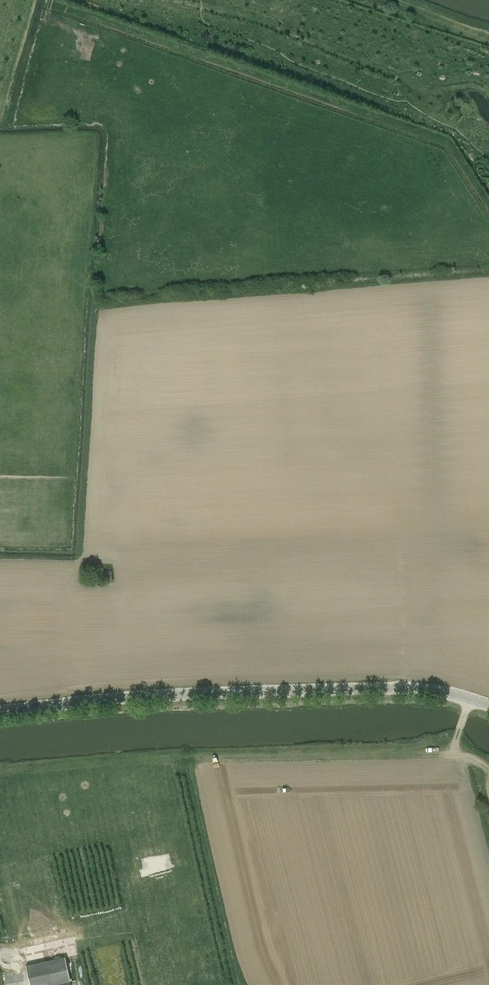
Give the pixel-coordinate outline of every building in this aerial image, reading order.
[(65,957),(26,966),(30,984),(71,984),(65,957)]
